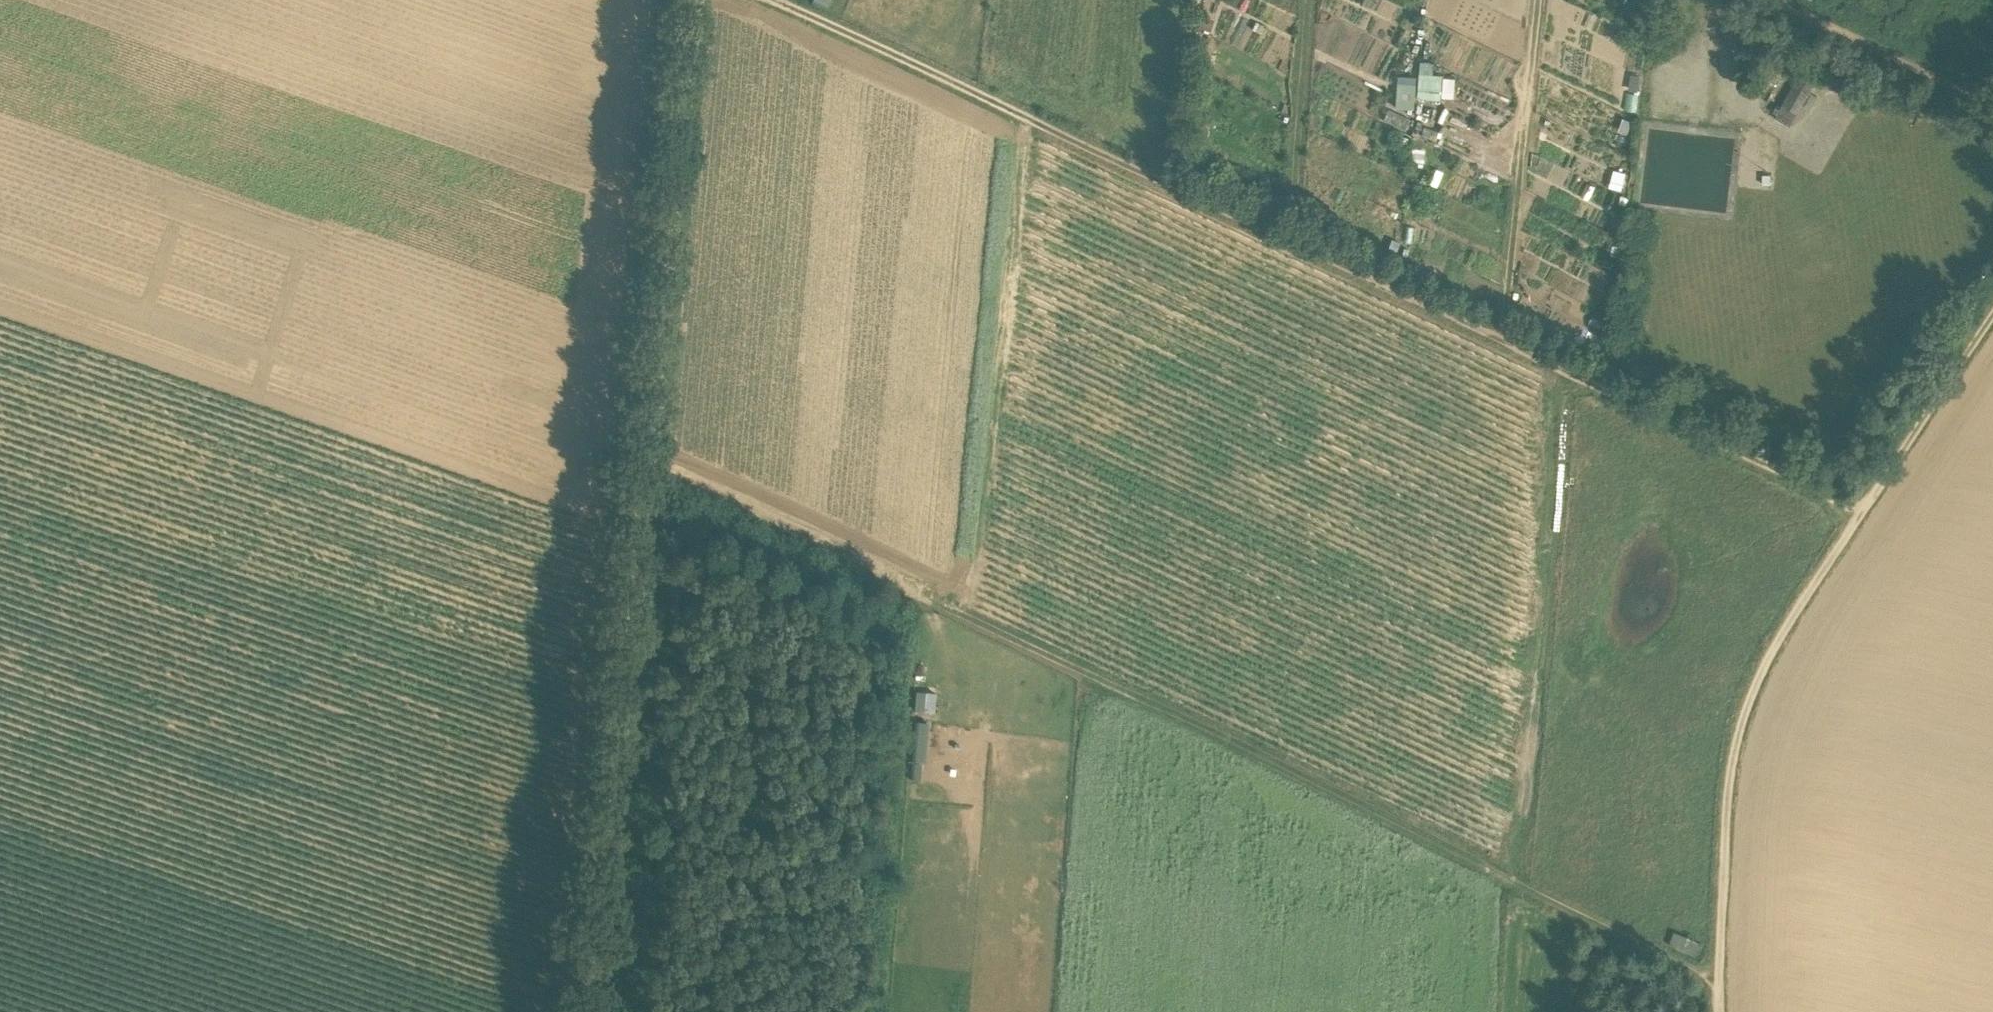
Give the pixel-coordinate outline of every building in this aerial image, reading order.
[(1646,5),(1637,1),(1633,10),(1643,14),(1646,5)] [(1433,72),(1433,60),(1418,59),(1417,97),(1441,97),(1442,72),(1433,72)] [(1396,74),(1395,106),(1414,107),(1415,74),(1396,74)] [(1814,84),(1800,76),(1776,117),(1790,126),(1814,84)] [(1839,94),(1860,106),(1865,98),(1844,86),(1839,94)] [(1624,118),(1619,131),(1629,134),(1633,121),(1624,118)] [(1614,245),(1612,254),(1619,256),(1622,247),(1614,245)] [(1615,301),(1609,299),(1607,308),(1613,309),(1615,301)] [(925,758),(926,720),(917,719),(915,758),(925,758)]
